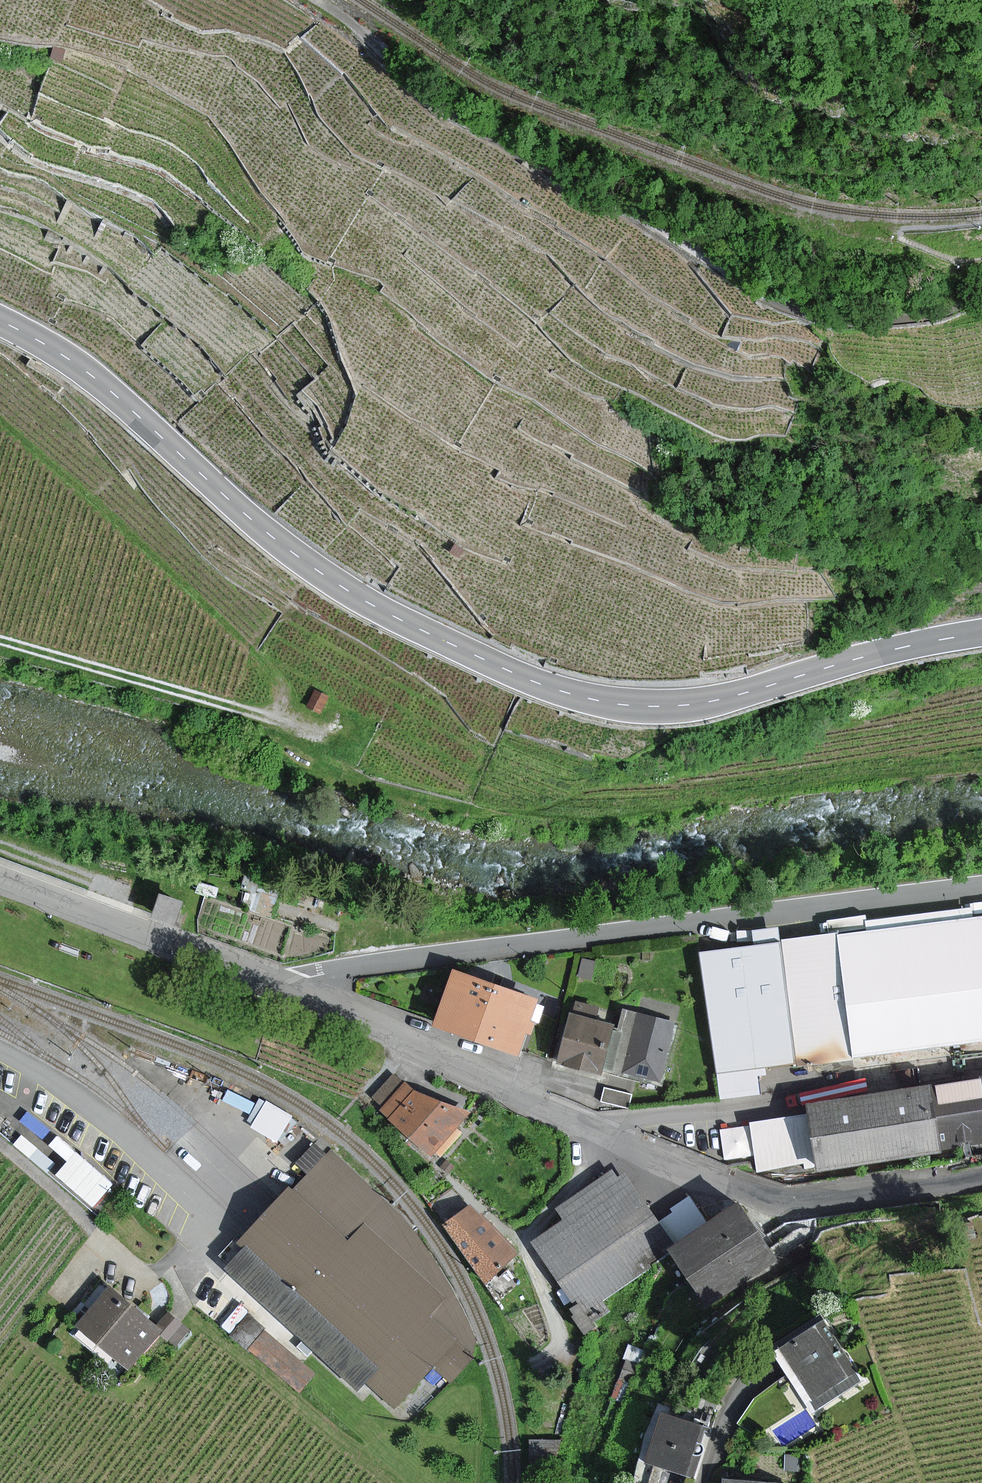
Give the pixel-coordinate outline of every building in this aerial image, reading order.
[(330,695),(316,688),(307,706),(321,713),(330,695)] [(166,890),(157,914),(181,923),(189,898),(166,890)] [(722,1071),(981,1039),(981,919),(707,954),(722,1071)] [(455,973),(436,1025),(446,1029),(483,1042),(510,1051),(518,1054),(526,1032),(531,1033),(535,1023),(529,1021),(536,1001),(455,973)] [(638,1012),(622,1008),(616,1031),(612,1030),(613,1025),(571,1014),(560,1058),(558,1062),(599,1072),(600,1068),(606,1069),(621,1074),(659,1083),(675,1022),(638,1012)] [(415,1088),(407,1081),(404,1084),(394,1076),(376,1096),(387,1105),(385,1108),(435,1152),(437,1150),(443,1154),(462,1132),(457,1127),(472,1110),(415,1088)] [(827,1162),(921,1147),(981,1138),(981,1078),(818,1103),(827,1162)] [(605,1087),(602,1101),(629,1108),(632,1094),(605,1087)] [(259,1094),(246,1121),(281,1137),(294,1110),(259,1094)] [(98,1201),(115,1176),(76,1149),(58,1173),(98,1201)] [(576,1296),(580,1293),(591,1309),(603,1301),(597,1293),(668,1243),(647,1214),(616,1171),(564,1208),(574,1221),(540,1246),(568,1285),(576,1296)] [(254,1243),(235,1261),(358,1379),(367,1370),(396,1397),(433,1358),(453,1376),(473,1355),(428,1312),(444,1295),(373,1227),(356,1245),(297,1188),(282,1203),(255,1232),(249,1238),(254,1243)] [(450,1225),(492,1276),(515,1257),(474,1206),(450,1225)] [(770,1258),(737,1209),(676,1251),(709,1299),(770,1258)] [(103,1339),(131,1364),(165,1328),(177,1339),(186,1330),(171,1316),(161,1326),(115,1284),(108,1291),(103,1286),(88,1303),(95,1310),(82,1324),(86,1327),(79,1335),(94,1348),(103,1339)] [(248,1312),(233,1332),(252,1346),(267,1326),(248,1312)] [(844,1374),(815,1331),(783,1353),(813,1396),(844,1374)] [(266,1333),(253,1348),(301,1388),(313,1372),(266,1333)] [(692,1472),(708,1427),(668,1413),(652,1459),(692,1472)]
